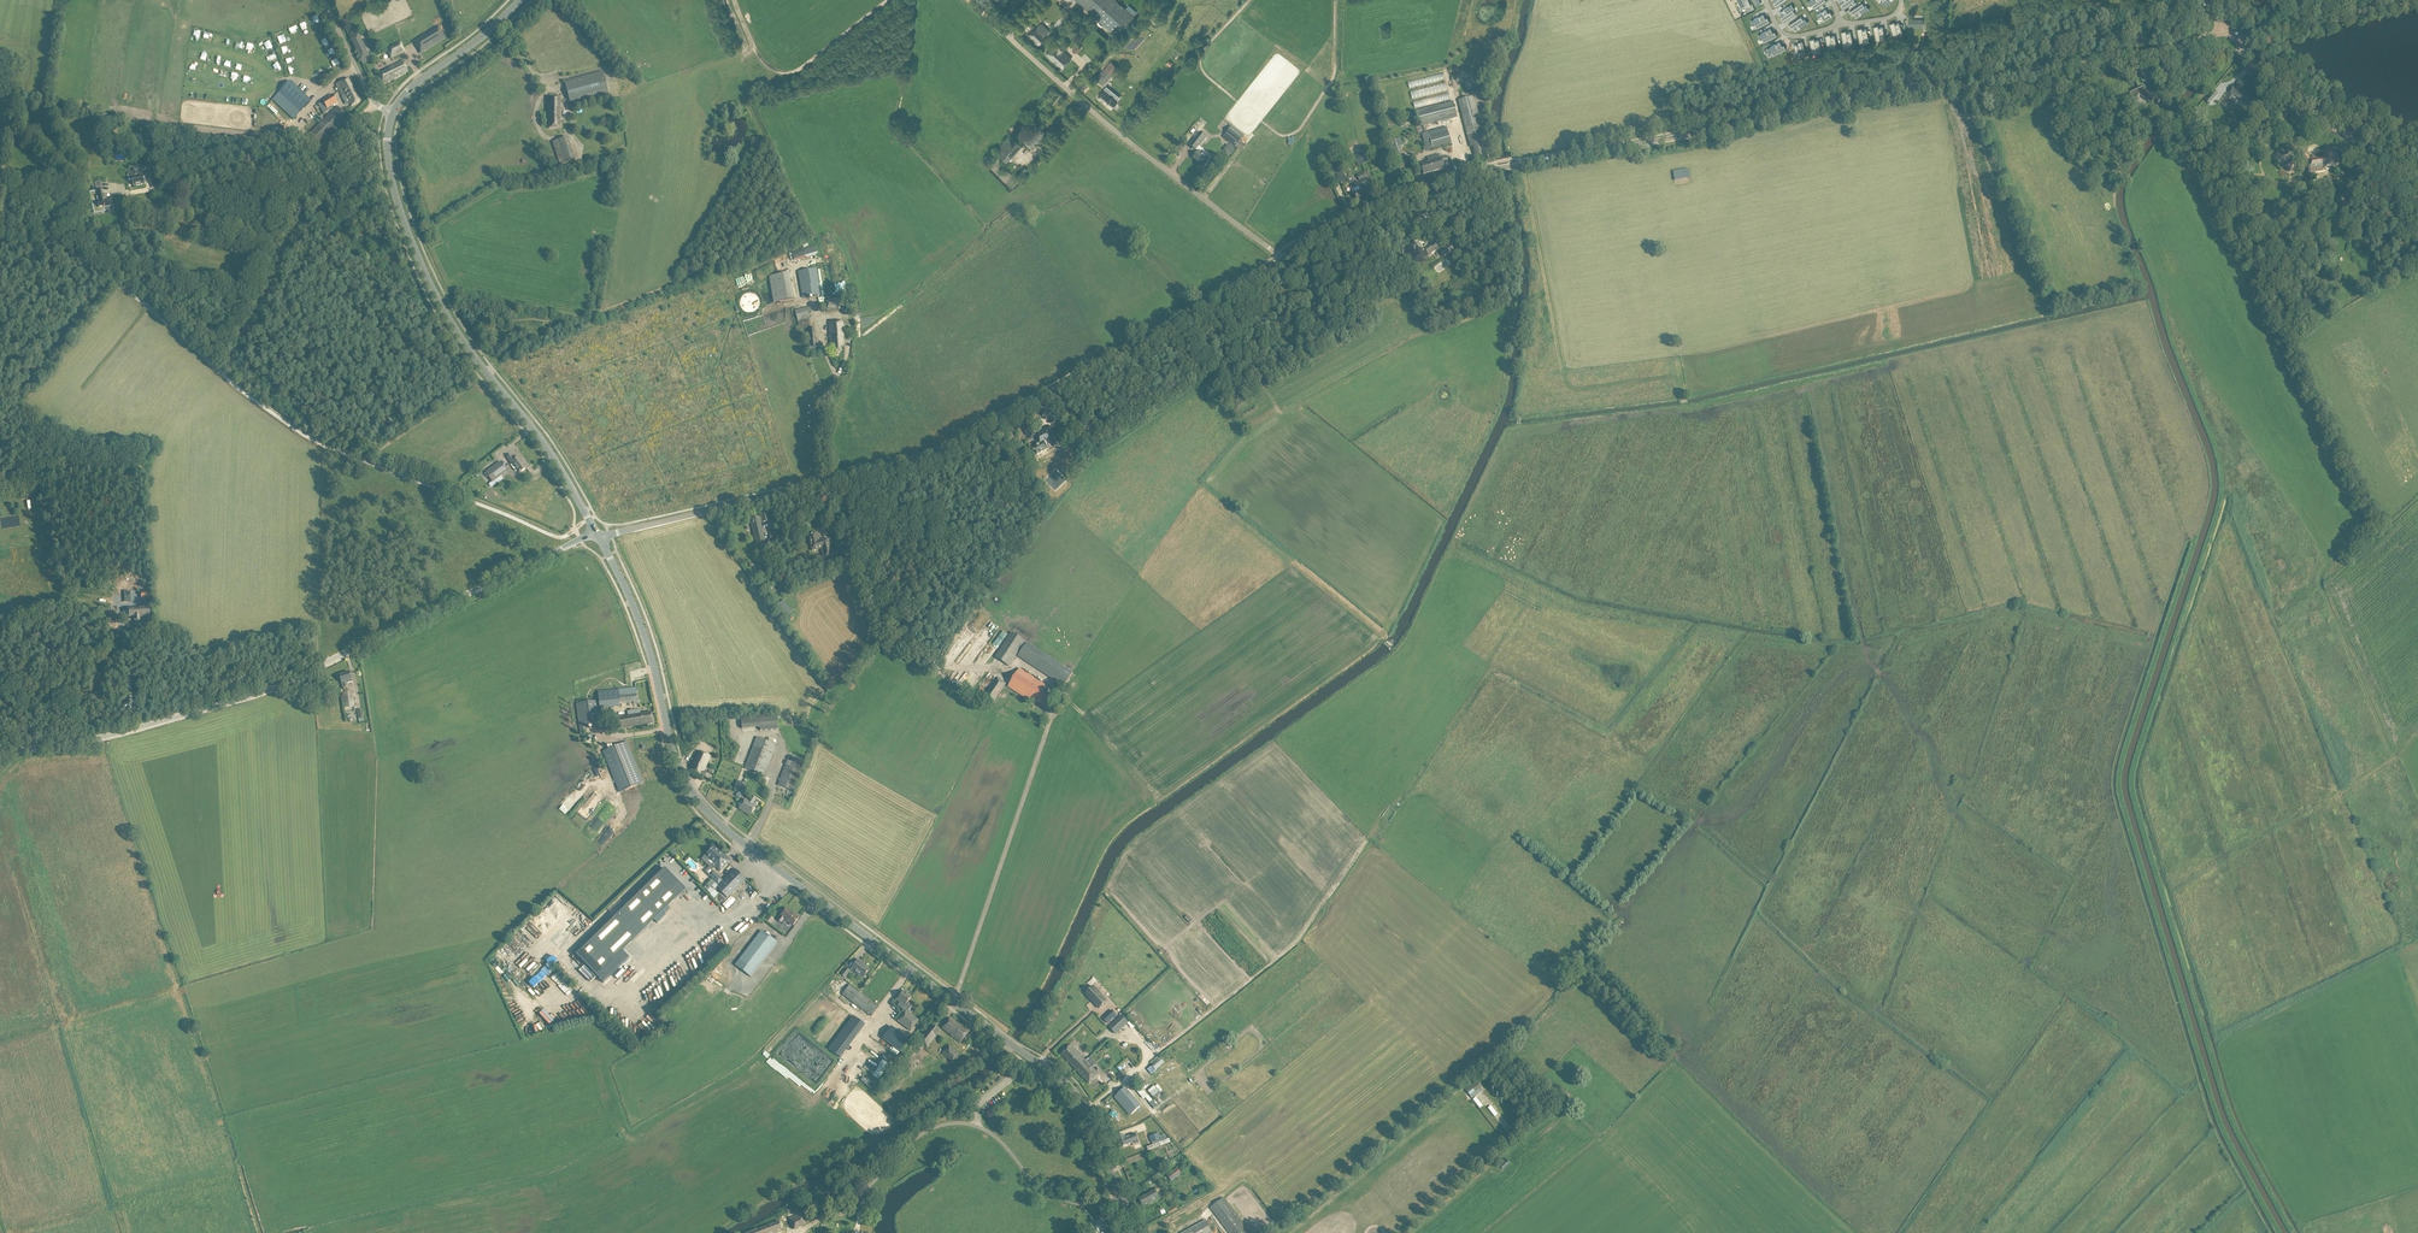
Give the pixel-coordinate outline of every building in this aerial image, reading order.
[(1117,36),(1134,16),(1116,0),(1076,0),(1117,36)] [(1807,2),(1810,6),(1811,5),(1814,9),(1826,0),(1810,0),(1807,2)] [(1842,3),(1840,4),(1842,8),(1855,0),(1854,0),(1840,0),(1842,3)] [(1921,0),(1925,10),(1929,8),(1930,10),(1935,8),(1931,0),(1929,0),(1927,1),(1927,0),(1921,0)] [(1862,3),(1850,11),(1853,15),(1855,14),(1857,17),(1869,9),(1866,5),(1864,6),(1862,3)] [(1791,4),(1779,12),(1782,16),(1780,17),(1783,21),(1795,13),(1792,9),(1794,8),(1791,4)] [(1044,17),(1053,24),(1063,13),(1055,5),(1044,17)] [(1825,9),(1817,15),(1819,19),(1821,18),(1823,22),(1832,16),(1830,11),(1828,13),(1825,9)] [(1763,14),(1750,21),(1753,25),(1754,24),(1756,28),(1769,22),(1767,17),(1765,18),(1763,14)] [(1801,16),(1789,24),(1791,29),(1793,27),(1796,31),(1807,23),(1805,19),(1803,20),(1801,16)] [(1027,35),(1039,46),(1046,39),(1043,37),(1049,31),(1041,22),(1035,28),(1034,28),(1027,35)] [(1894,22),(1889,23),(1893,37),(1898,36),(1898,38),(1903,36),(1899,23),(1895,24),(1894,22)] [(1878,25),(1873,26),(1876,41),(1880,40),(1880,42),(1885,41),(1883,27),(1878,28),(1878,25)] [(320,36),(327,33),(325,27),(318,29),(320,36)] [(426,34),(423,36),(427,43),(418,49),(420,52),(421,53),(445,38),(439,27),(431,31),(431,32),(426,35),(426,34)] [(1862,28),(1857,29),(1859,43),(1864,42),(1864,44),(1869,43),(1866,29),(1862,30),(1862,28)] [(1770,29),(1758,35),(1760,39),(1761,39),(1763,42),(1777,36),(1774,31),(1772,32),(1770,29)] [(1846,30),(1841,31),(1843,46),(1848,45),(1848,47),(1853,46),(1850,32),(1846,33),(1846,30)] [(358,34),(351,37),(361,60),(368,56),(358,34)] [(1830,34),(1825,35),(1828,49),(1832,49),(1832,50),(1837,49),(1834,36),(1830,36),(1830,34)] [(328,36),(323,40),(326,45),(331,41),(328,36)] [(1814,38),(1809,39),(1812,54),(1816,53),(1816,54),(1821,53),(1819,40),(1814,40),(1814,38)] [(267,40),(260,43),(263,49),(269,47),(267,40)] [(386,48),(389,53),(391,59),(405,52),(399,41),(386,48)] [(1798,44),(1794,45),(1796,59),(1801,58),(1801,56),(1805,55),(1802,41),(1797,42),(1798,44)] [(1779,42),(1767,48),(1769,53),(1771,52),(1773,56),(1786,49),(1784,45),(1782,46),(1779,42)] [(1046,53),(1062,69),(1071,58),(1056,43),(1046,53)] [(1084,50),(1078,44),(1073,50),(1079,56),(1084,50)] [(1105,68),(1096,77),(1103,84),(1119,68),(1111,60),(1104,67),(1105,68)] [(403,61),(378,74),(383,84),(408,72),(403,61)] [(565,81),(571,105),(609,94),(602,71),(565,81)] [(1410,87),(1446,79),(1444,73),(1409,81),(1410,87)] [(336,84),(343,97),(347,95),(352,106),(360,102),(348,78),(340,82),(336,84)] [(2229,93),(2226,98),(2221,104),(2227,108),(2235,95),(2243,100),(2242,103),(2253,110),(2256,106),(2254,105),(2257,100),(2252,97),(2249,102),(2246,100),(2250,95),(2243,90),(2242,92),(2238,90),(2243,83),(2239,80),(2238,80),(2239,80),(2233,90),(2231,89),(2229,92),(2229,93)] [(273,100),(294,119),(311,100),(290,81),(273,100)] [(1446,82),(1411,90),(1413,98),(1448,90),(1446,82)] [(1146,91),(1151,96),(1156,92),(1150,86),(1146,91)] [(2156,106),(2160,101),(2149,93),(2147,91),(2145,86),(2130,93),(2133,98),(2142,94),(2146,98),(2145,99),(2156,106)] [(1107,87),(1103,91),(1103,90),(1097,97),(1111,108),(1117,102),(1116,101),(1113,99),(1116,95),(1107,87)] [(2214,90),(2207,99),(2209,101),(2211,103),(2219,94),(2216,92),(2214,90)] [(1415,106),(1450,99),(1449,93),(1414,100),(1415,106)] [(318,104),(324,114),(333,108),(332,106),(337,102),(333,95),(318,104)] [(560,99),(549,99),(549,96),(549,128),(561,128),(561,96),(560,96),(560,99)] [(1473,145),(1476,156),(1488,153),(1474,96),(1458,100),(1468,140),(1470,146),(1473,145)] [(1416,110),(1420,126),(1457,117),(1453,101),(1416,110)] [(309,134),(320,144),(348,117),(338,106),(309,134)] [(1223,137),(1235,146),(1245,135),(1232,125),(1223,137)] [(1022,139),(1032,149),(1046,134),(1038,126),(1030,135),(1027,133),(1022,139)] [(1424,146),(1425,150),(1451,143),(1447,126),(1422,133),(1426,146),(1424,146)] [(1190,145),(1196,150),(1199,146),(1207,137),(1200,132),(1190,145)] [(115,140),(115,141),(116,141),(116,143),(123,141),(123,142),(128,141),(128,142),(138,140),(137,133),(115,137),(115,140)] [(576,157),(570,136),(554,140),(561,161),(576,157)] [(995,152),(1006,162),(1021,146),(1010,136),(995,152)] [(1402,138),(1389,141),(1391,149),(1400,147),(1404,145),(1402,138)] [(1200,164),(1204,167),(1210,160),(1202,154),(1205,151),(1199,146),(1196,150),(1198,151),(1194,157),(1201,163),(1200,164)] [(2338,159),(2337,154),(2338,154),(2337,153),(2337,154),(2324,156),(2324,155),(2323,156),(2324,156),(2324,158),(2316,159),(2316,157),(2310,158),(2309,157),(2305,152),(2302,155),(2307,160),(2311,162),(2311,165),(2325,163),(2326,169),(2327,170),(2330,169),(2331,168),(2331,167),(2339,166),(2338,159)] [(1364,160),(1366,159),(1364,153),(1359,154),(1360,158),(1356,160),(1358,165),(1365,163),(1364,160)] [(1428,161),(1421,164),(1424,174),(1445,168),(1442,158),(1440,158),(1439,154),(1427,157),(1428,161)] [(1403,157),(1394,159),(1396,164),(1397,170),(1398,170),(1399,172),(1404,170),(1403,168),(1408,167),(1407,161),(1406,159),(1405,159),(1404,156),(1403,157)] [(2293,168),(2299,162),(2294,157),(2284,165),(2288,171),(2290,171),(2293,169),(2293,168)] [(144,180),(143,175),(143,174),(144,173),(151,172),(150,166),(143,167),(143,170),(139,171),(129,173),(128,174),(129,177),(130,178),(132,178),(134,186),(145,183),(144,180)] [(1672,170),(1673,179),(1688,177),(1687,168),(1672,170)] [(1336,172),(1341,183),(1346,180),(1342,170),(1336,172)] [(1357,174),(1360,181),(1368,178),(1365,171),(1357,174)] [(100,182),(92,183),(90,184),(94,199),(96,199),(98,208),(97,208),(98,211),(98,210),(100,216),(105,215),(104,209),(104,208),(110,206),(110,205),(111,205),(111,204),(112,203),(111,202),(111,201),(110,201),(109,201),(109,200),(106,200),(105,194),(103,195),(102,190),(100,182)] [(1352,188),(1352,190),(1352,191),(1353,191),(1354,193),(1355,193),(1358,201),(1372,195),(1367,184),(1367,183),(1360,186),(1361,187),(1360,188),(1359,185),(1352,188)] [(1412,246),(1410,247),(1409,246),(1401,249),(1404,255),(1415,251),(1418,255),(1424,250),(1418,241),(1411,245),(1412,246)] [(1439,247),(1435,242),(1425,249),(1429,254),(1439,247)] [(1440,251),(1444,257),(1455,250),(1450,244),(1440,251)] [(791,252),(794,261),(817,254),(815,245),(791,252)] [(799,271),(803,297),(821,295),(817,268),(799,271)] [(769,276),(774,303),(794,300),(789,272),(769,276)] [(740,303),(740,304),(740,306),(741,307),(742,309),(744,311),(745,312),(748,313),(750,313),(751,313),(753,313),(755,312),(757,311),(758,309),(759,308),(760,306),(761,304),(761,303),(761,301),(760,300),(759,297),(758,296),(757,295),(756,294),(755,293),(753,292),(752,292),(750,292),(748,292),(746,293),(744,294),(742,296),(742,297),(741,298),(740,302),(740,303)] [(824,301),(826,312),(840,310),(840,306),(844,305),(843,298),(824,301)] [(795,311),(797,322),(809,319),(808,313),(811,312),(811,307),(795,311)] [(843,338),(844,338),(843,321),(829,321),(831,353),(836,352),(836,355),(839,355),(839,352),(841,352),(840,345),(843,345),(843,338)] [(815,327),(809,328),(811,347),(809,347),(810,353),(821,352),(820,345),(819,345),(818,340),(816,340),(815,327)] [(1025,432),(1027,436),(1028,435),(1031,438),(1036,435),(1030,425),(1024,428),(1026,431),(1025,432)] [(1033,447),(1037,455),(1048,449),(1045,441),(1050,439),(1054,447),(1061,443),(1052,426),(1046,430),(1046,431),(1036,437),(1040,444),(1033,447)] [(1078,448),(1075,451),(1080,456),(1089,448),(1085,443),(1079,449),(1078,448)] [(512,462),(520,473),(526,468),(518,457),(515,460),(511,455),(507,457),(511,463),(512,462)] [(486,472),(492,482),(507,471),(501,462),(486,472)] [(756,544),(759,543),(759,546),(774,542),(774,541),(781,539),(783,544),(790,543),(789,537),(783,538),(782,531),(776,532),(770,534),(771,538),(765,539),(761,522),(762,522),(762,523),(769,521),(767,512),(760,514),(761,517),(760,517),(760,516),(750,519),(756,544)] [(824,548),(826,558),(834,556),(829,539),(819,541),(817,532),(808,534),(810,542),(812,551),(824,548)] [(835,548),(837,555),(844,554),(842,546),(835,548)] [(141,590),(141,598),(150,598),(149,590),(141,590)] [(784,614),(790,611),(785,600),(779,603),(784,614)] [(143,608),(129,609),(129,616),(134,616),(134,619),(140,619),(140,616),(149,616),(148,605),(143,605),(143,608)] [(1005,628),(1000,635),(1004,639),(1010,632),(1005,628)] [(1026,641),(1012,632),(995,658),(1008,666),(1026,641)] [(1027,642),(1018,656),(1064,686),(1073,673),(1027,642)] [(1008,686),(1035,704),(1037,701),(1046,707),(1053,697),(1044,691),(1047,686),(1020,669),(1008,686)] [(350,672),(339,676),(342,682),(344,688),(347,687),(348,687),(347,683),(353,681),(352,679),(350,672)] [(984,696),(993,703),(1006,684),(996,677),(984,696)] [(576,704),(581,733),(587,732),(586,727),(602,725),(599,708),(620,706),(620,703),(630,702),(634,702),(634,703),(638,703),(636,688),(630,689),(598,692),(599,700),(576,704)] [(345,693),(342,693),(344,708),(345,708),(355,707),(353,692),(352,692),(345,693)] [(628,716),(622,717),(622,715),(613,717),(614,718),(610,719),(612,730),(616,729),(654,723),(652,712),(641,714),(640,709),(634,710),(627,711),(628,716)] [(759,714),(760,731),(778,729),(777,713),(759,714)] [(703,735),(701,731),(693,735),(695,740),(703,735)] [(745,768),(766,777),(778,745),(757,736),(745,768)] [(603,751),(620,792),(643,783),(626,742),(603,751)] [(690,770),(706,777),(708,773),(704,772),(706,767),(711,756),(704,753),(699,751),(690,770)] [(777,785),(793,791),(804,762),(789,756),(777,785)] [(739,792),(743,783),(738,780),(734,789),(739,792)] [(753,804),(756,798),(752,796),(749,801),(746,799),(739,808),(743,811),(744,810),(750,814),(756,806),(753,804)] [(706,855),(702,859),(707,864),(710,861),(713,864),(716,867),(720,871),(728,863),(726,865),(722,860),(725,857),(724,856),(714,847),(706,855)] [(665,868),(576,955),(603,983),(629,957),(623,951),(685,889),(665,868)] [(717,887),(715,890),(725,900),(727,898),(728,898),(746,880),(735,870),(718,887),(717,887)] [(710,877),(718,884),(722,880),(715,872),(710,877)] [(715,883),(707,891),(711,894),(715,890),(717,887),(718,887),(715,883)] [(778,920),(781,922),(784,919),(793,925),(799,918),(786,908),(780,916),(781,916),(778,920)] [(766,920),(771,924),(774,919),(769,915),(766,920)] [(777,943),(761,931),(735,965),(751,977),(777,943)] [(862,964),(863,963),(858,960),(851,969),(863,978),(869,970),(862,964)] [(516,972),(517,972),(524,979),(529,975),(526,972),(524,975),(522,973),(521,973),(520,972),(523,969),(521,967),(523,965),(521,963),(514,969),(516,972)] [(841,975),(845,978),(850,971),(846,968),(841,975)] [(842,994),(871,1016),(879,1006),(850,985),(842,994)] [(1088,996),(1099,1008),(1107,1001),(1096,989),(1088,996)] [(902,1012),(903,1013),(897,1021),(911,1031),(919,1020),(908,1012),(909,1011),(910,1012),(909,1011),(912,1007),(908,1004),(909,1003),(908,1003),(907,1002),(911,997),(903,991),(900,996),(897,999),(900,1002),(898,1005),(904,1010),(902,1012)] [(836,1004),(848,1011),(850,1008),(838,1001),(836,1004)] [(540,1013),(549,1023),(551,1021),(543,1011),(540,1013)] [(858,1034),(865,1025),(853,1015),(846,1024),(858,1034)] [(1121,1015),(1109,1027),(1116,1034),(1128,1022),(1121,1015)] [(950,1035),(961,1043),(969,1031),(961,1025),(960,1025),(950,1018),(942,1028),(951,1035),(950,1035)] [(554,1023),(540,1028),(541,1031),(555,1026),(554,1023)] [(933,1034),(937,1029),(930,1024),(927,1029),(914,1046),(920,1051),(924,1046),(927,1048),(932,1041),(936,1037),(933,1034)] [(900,1051),(909,1039),(891,1026),(882,1038),(900,1051)] [(942,1052),(952,1063),(960,1056),(949,1045),(942,1052)] [(1092,1069),(1093,1069),(1079,1055),(1080,1054),(1071,1045),(1062,1054),(1089,1083),(1098,1075),(1092,1069)] [(986,1052),(991,1056),(994,1053),(989,1048),(986,1052)] [(1481,1088),(1481,1087),(1476,1080),(1465,1089),(1470,1096),(1472,1098),(1482,1090),(1481,1088)] [(1148,1090),(1154,1098),(1160,1093),(1154,1085),(1148,1090)] [(1140,1104),(1126,1087),(1116,1095),(1131,1112),(1140,1104)] [(1477,1096),(1474,1099),(1480,1107),(1483,1105),(1477,1096)] [(1488,1107),(1495,1116),(1499,1114),(1492,1105),(1488,1107)] [(1146,1129),(1151,1143),(1161,1139),(1156,1125),(1146,1129)] [(1121,1136),(1116,1138),(1120,1148),(1125,1146),(1129,1145),(1129,1144),(1132,1143),(1133,1145),(1140,1142),(1139,1140),(1137,1134),(1126,1138),(1125,1135),(1121,1136)] [(1167,1176),(1172,1181),(1182,1173),(1177,1167),(1167,1176)] [(1138,1198),(1143,1207),(1149,1204),(1160,1199),(1155,1189),(1144,1195),(1138,1198)] [(1229,1232),(1251,1232),(1223,1197),(1210,1208),(1229,1232)] [(782,1221),(787,1232),(806,1224),(802,1213),(782,1221)] [(1212,1232),(1205,1220),(1182,1232),(1211,1232),(1212,1232)] [(762,1228),(764,1232),(770,1232),(781,1229),(779,1221),(762,1228)] [(1096,1226),(1099,1231),(1108,1228),(1106,1222),(1104,1223),(1103,1221),(1098,1223),(1098,1225),(1096,1226)]
